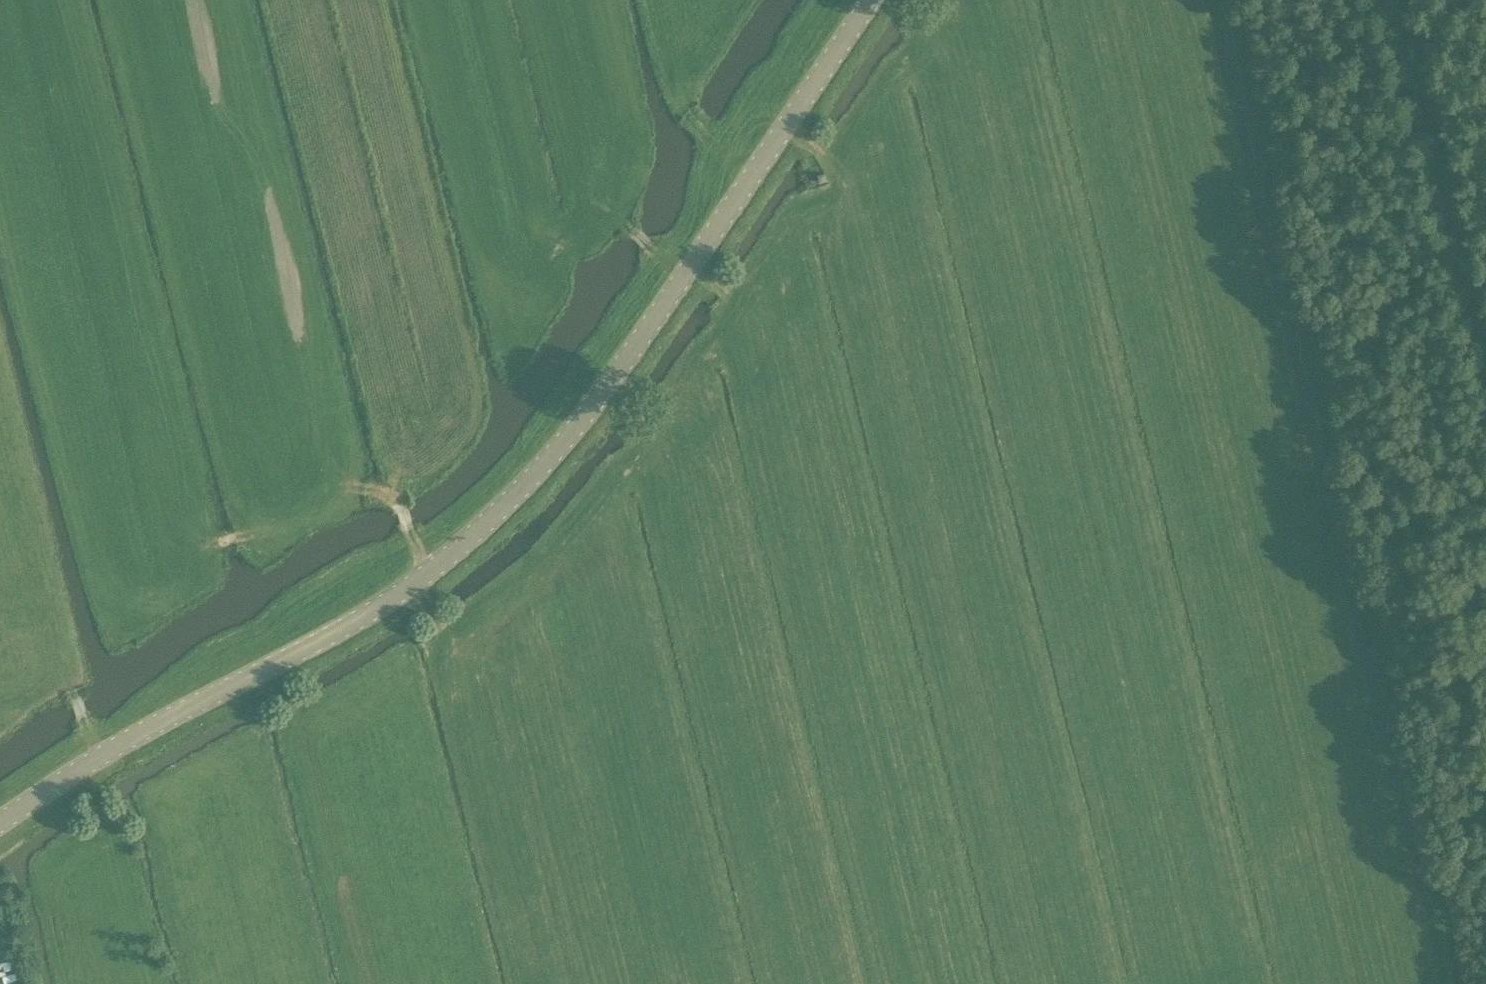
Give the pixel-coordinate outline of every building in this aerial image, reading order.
[(820,182),(828,180),(826,172),(817,175),(820,182)]
